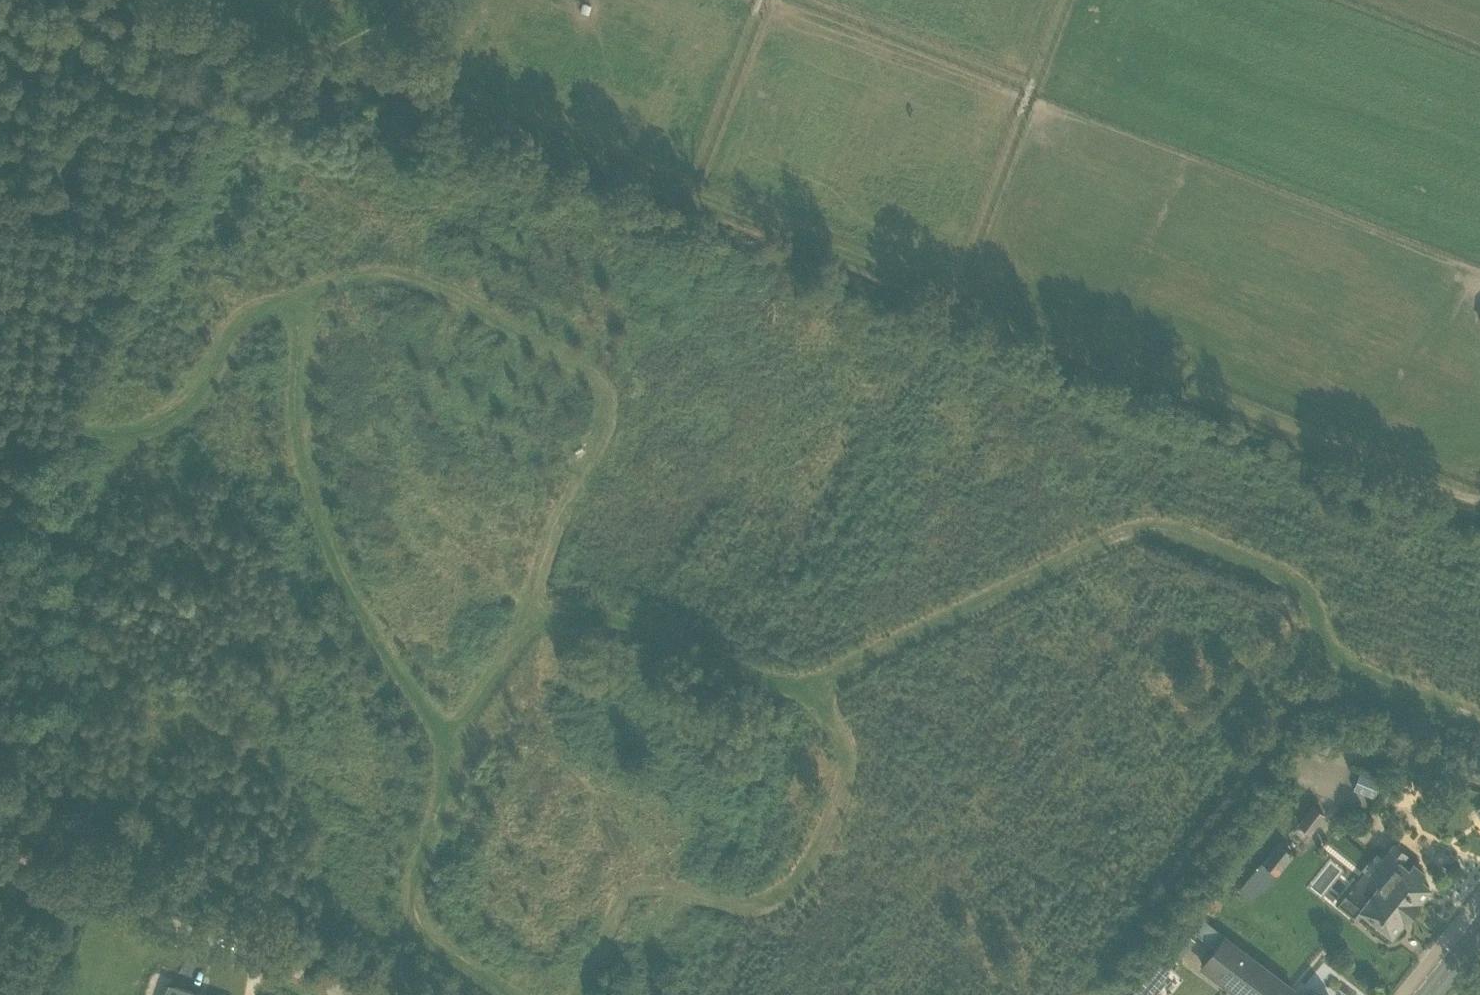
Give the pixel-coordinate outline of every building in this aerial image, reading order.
[(1375,798),(1381,781),(1359,773),(1353,790),(1375,798)] [(1310,831),(1324,813),(1313,805),(1299,823),(1310,831)] [(1337,839),(1340,835),(1334,830),(1331,833),(1337,839)] [(1293,852),(1278,840),(1239,886),(1254,898),(1275,872),(1276,873),(1293,852)] [(1417,901),(1429,886),(1419,877),(1423,872),(1412,863),(1408,869),(1399,861),(1405,852),(1392,842),(1386,851),(1387,852),(1382,859),(1378,864),(1383,869),(1386,865),(1392,869),(1387,876),(1417,901)] [(1370,858),(1378,864),(1382,859),(1379,856),(1374,853),(1370,858)] [(1371,872),(1378,864),(1370,858),(1361,869),(1368,875),(1371,872)] [(1382,881),(1361,906),(1344,893),(1337,902),(1354,915),(1360,908),(1391,933),(1417,901),(1387,876),(1392,869),(1386,865),(1383,869),(1378,864),(1371,872),(1382,881)] [(1244,949),(1199,914),(1190,926),(1217,947),(1204,964),(1223,979),(1244,949)] [(1185,931),(1183,929),(1164,951),(1166,953),(1177,962),(1195,940),(1185,931)] [(1295,989),(1244,949),(1223,979),(1230,985),(1229,986),(1241,994),(1290,994),(1295,989)] [(1167,986),(1149,971),(1128,994),(1159,994),(1167,986)] [(169,984),(165,994),(203,994),(169,984)]
